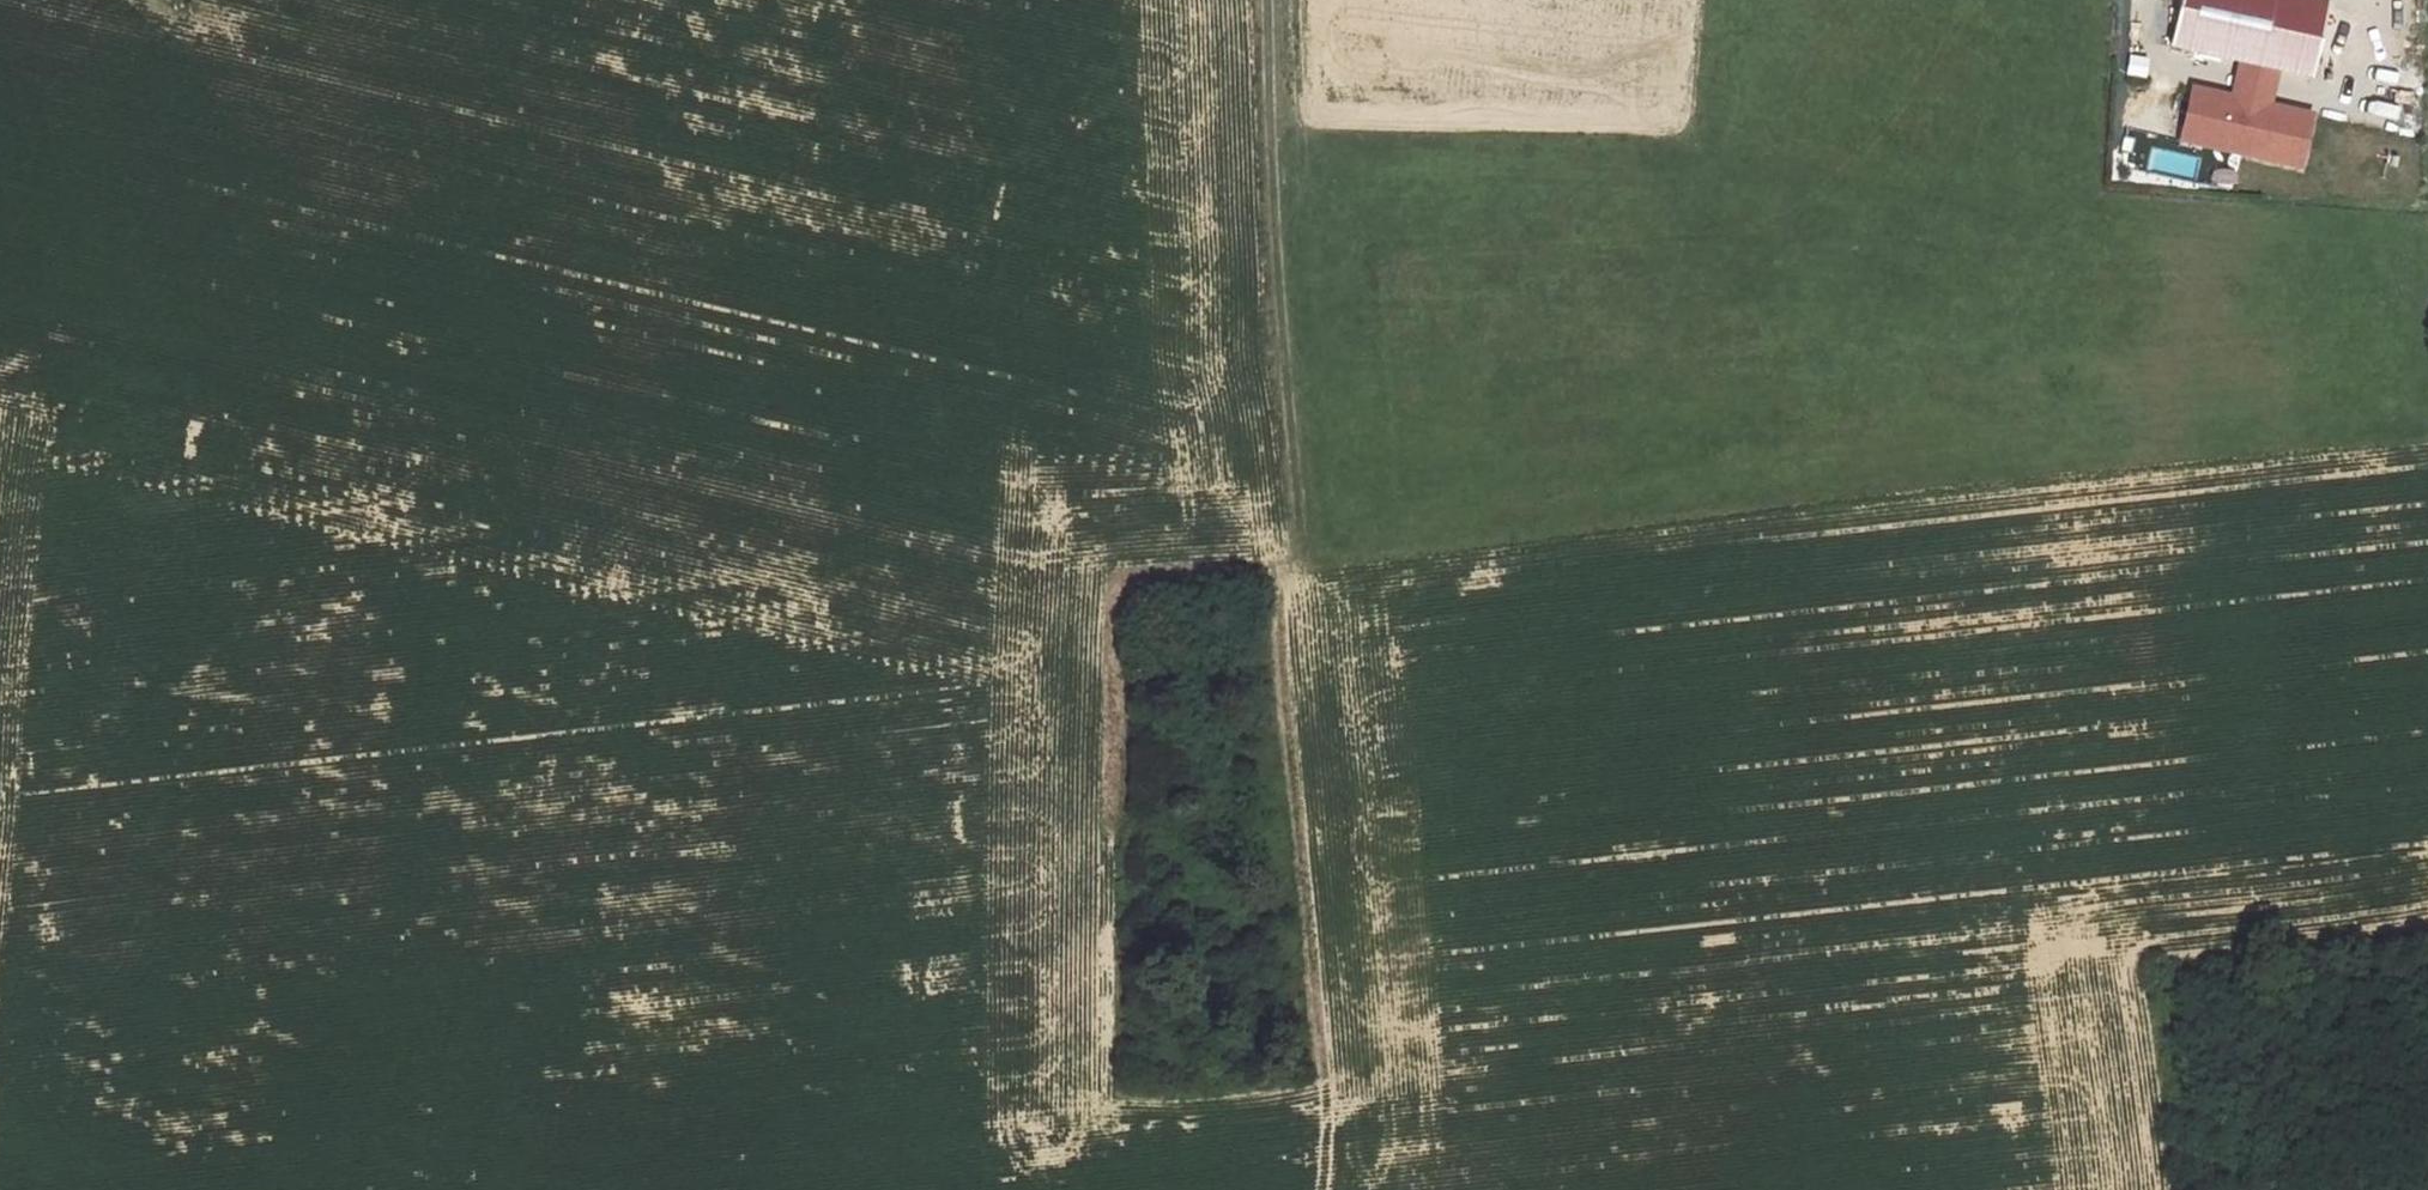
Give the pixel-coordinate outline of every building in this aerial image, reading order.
[(2168,47),(2276,71),(2292,0),(2179,0),(2168,47)] [(2310,79),(2328,0),(2325,0),(2292,0),(2276,71),(2310,79)] [(2311,116),(2193,89),(2184,125),(2197,128),(2204,139),(2203,145),(2300,167),(2311,116)] [(2184,125),(2181,140),(2203,145),(2204,139),(2197,128),(2184,125)]
